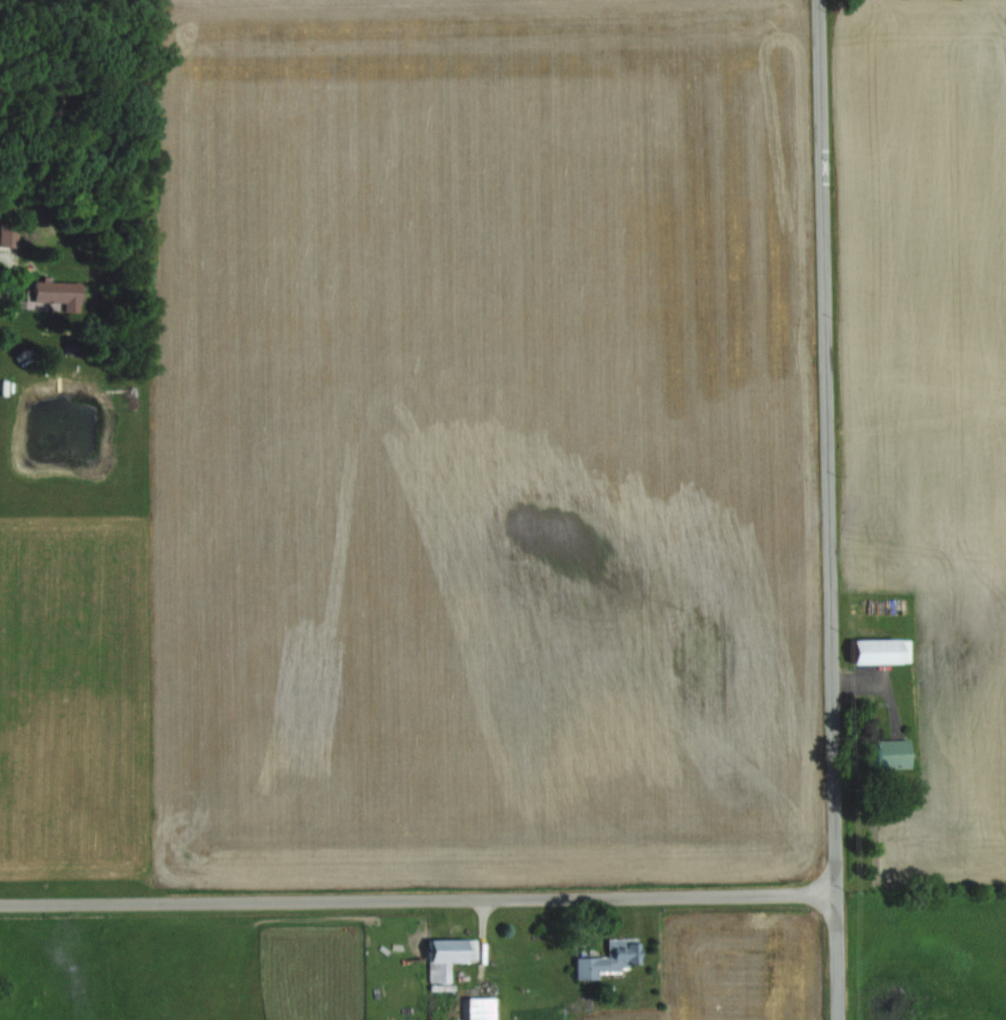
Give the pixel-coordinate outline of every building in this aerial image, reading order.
[(15,245),(16,233),(0,232),(0,244),(15,245)] [(31,301),(63,301),(63,310),(79,311),(79,280),(31,280),(31,301)] [(849,638),(849,662),(909,662),(909,638),(849,638)] [(909,767),(909,740),(870,740),(870,767),(909,767)] [(605,938),(606,956),(572,956),(573,979),(593,979),(593,972),(617,971),(617,964),(637,963),(637,937),(605,938)] [(478,938),(426,938),(426,962),(429,962),(429,981),(448,980),(448,961),(478,961),(478,938)] [(498,996),(465,996),(465,1019),(498,1019),(498,996)]
